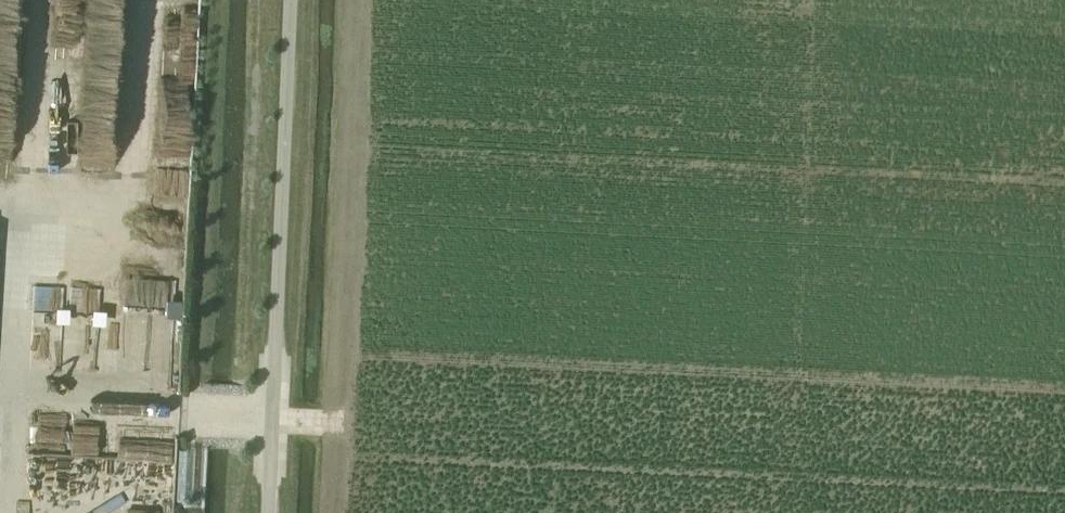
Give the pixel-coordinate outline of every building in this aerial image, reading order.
[(165,308),(176,308),(176,278),(126,277),(125,302),(165,303),(165,308)] [(32,477),(77,478),(77,456),(92,456),(92,437),(69,437),(69,453),(59,453),(59,439),(32,439),(32,477)]
